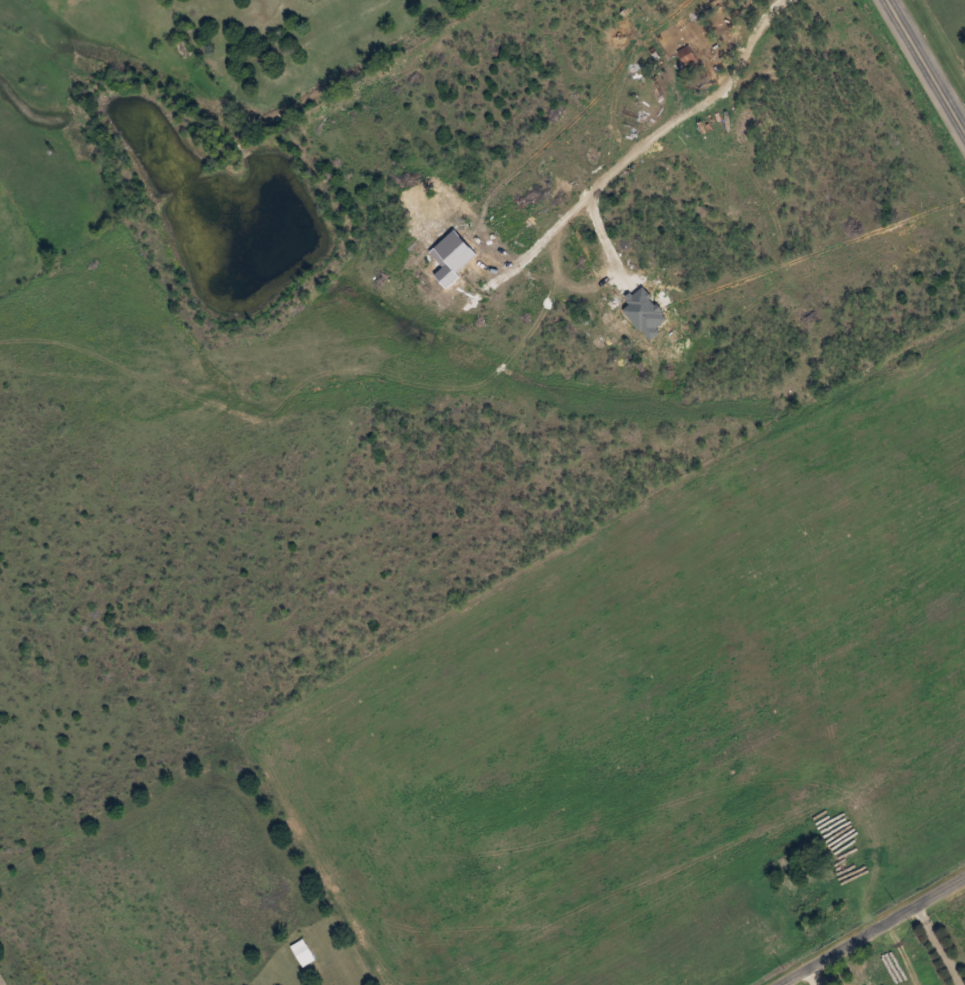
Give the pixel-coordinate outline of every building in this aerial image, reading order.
[(677,50),(686,66),(697,59),(688,43),(677,50)] [(303,966),(315,959),(304,938),(291,945),(303,966)]
